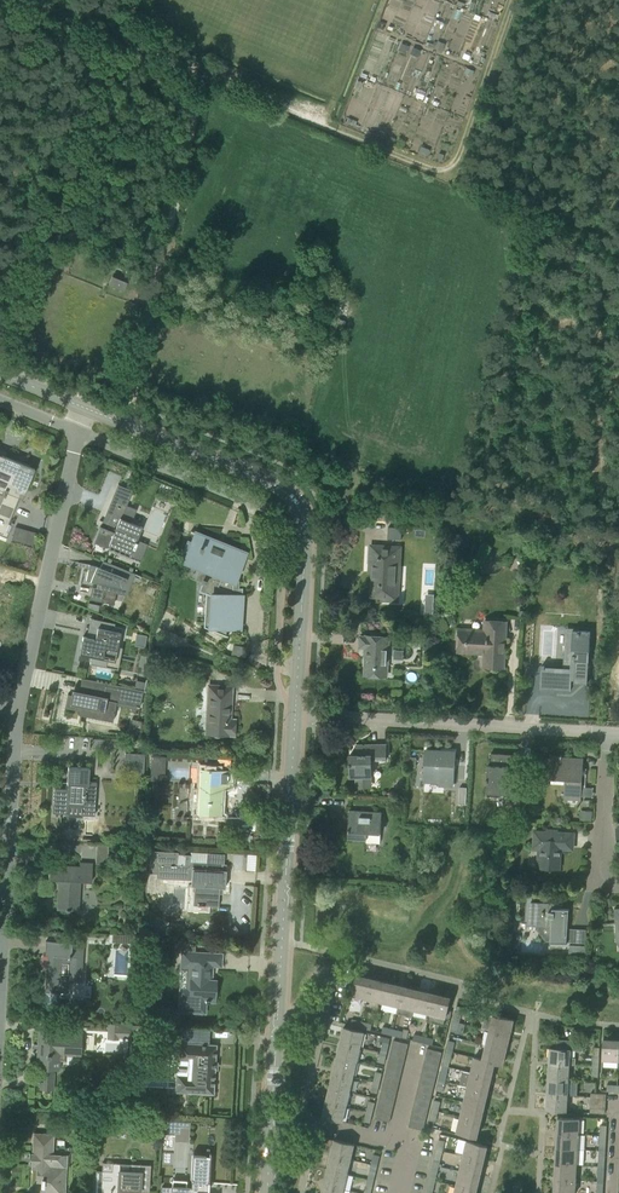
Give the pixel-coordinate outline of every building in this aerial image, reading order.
[(401,42),(398,50),(406,53),(409,46),(401,42)] [(413,47),(410,53),(418,57),(421,50),(413,47)] [(466,67),(464,73),(472,76),(474,71),(466,67)] [(124,291),(127,282),(112,276),(108,285),(113,287),(112,288),(115,289),(115,288),(119,289),(119,291),(121,292),(122,290),(124,291)] [(6,485),(2,494),(0,493),(0,535),(7,537),(13,523),(11,522),(11,524),(9,523),(25,482),(30,469),(34,471),(34,469),(0,455),(0,483),(6,485)] [(101,528),(95,541),(108,546),(107,548),(113,550),(118,552),(119,549),(121,549),(130,553),(133,548),(134,549),(136,542),(135,542),(142,526),(131,522),(136,509),(126,505),(125,505),(112,500),(103,521),(103,522),(106,523),(104,527),(100,526),(99,527),(101,528)] [(195,534),(192,543),(189,542),(183,555),(189,557),(186,562),(187,563),(188,562),(209,570),(205,580),(203,579),(202,581),(203,582),(199,590),(206,592),(203,626),(227,636),(227,635),(224,634),(225,627),(239,628),(238,630),(239,630),(242,588),(241,587),(241,588),(237,588),(238,581),(234,579),(245,553),(191,531),(190,532),(195,534)] [(400,547),(392,546),(380,546),(380,547),(370,546),(369,563),(373,563),(371,596),(394,597),(395,574),(399,574),(400,547)] [(88,569),(86,580),(98,583),(96,588),(96,589),(103,590),(100,601),(114,604),(116,593),(118,593),(124,579),(127,580),(130,573),(130,572),(102,560),(102,561),(100,567),(96,565),(92,565),(91,569),(88,569)] [(88,603),(87,608),(97,612),(99,605),(88,603)] [(459,628),(458,639),(458,651),(468,652),(468,649),(485,650),(484,666),(503,667),(506,621),(485,620),(484,630),(459,628)] [(117,647),(122,628),(114,626),(111,626),(111,622),(102,621),(99,633),(89,631),(88,637),(83,636),(82,640),(80,654),(91,656),(90,664),(108,667),(108,666),(106,666),(110,646),(117,647)] [(570,667),(561,667),(542,665),(540,688),(570,690),(571,682),(587,683),(590,631),(567,630),(566,651),(571,652),(570,667)] [(389,637),(374,636),(367,636),(360,636),(359,647),(366,648),(365,674),(386,676),(389,637)] [(246,647),(233,645),(231,654),(244,657),(246,647)] [(395,650),(396,658),(403,657),(403,649),(395,650)] [(141,655),(138,666),(145,667),(147,656),(141,655)] [(140,707),(143,690),(82,678),(79,691),(72,689),(71,695),(68,694),(66,701),(65,708),(79,710),(78,714),(102,719),(106,700),(140,707)] [(231,686),(219,686),(208,685),(207,702),(205,724),(205,733),(234,735),(235,720),(229,719),(231,686)] [(358,754),(350,755),(350,776),(356,776),(356,786),(367,786),(367,776),(371,776),(371,759),(386,759),(386,756),(386,744),(356,745),(356,746),(358,746),(358,754)] [(452,786),(454,763),(454,751),(426,749),(424,780),(445,781),(444,786),(452,786)] [(145,753),(125,752),(124,774),(144,775),(145,753)] [(514,767),(516,767),(517,755),(516,758),(499,757),(500,754),(491,753),(490,765),(487,765),(486,792),(512,794),(514,767)] [(152,754),(150,781),(157,781),(157,767),(165,768),(165,755),(152,754)] [(562,755),(561,755),(560,755),(560,757),(551,757),(550,777),(566,778),(565,794),(564,801),(580,802),(582,759),(562,758),(562,755)] [(66,789),(54,788),(52,813),(68,814),(68,806),(82,807),(82,810),(81,810),(81,813),(82,813),(81,815),(94,816),(96,782),(88,782),(89,768),(68,766),(66,789)] [(192,788),(191,802),(198,802),(198,813),(207,813),(220,814),(221,787),(231,787),(232,771),(220,770),(201,769),(200,771),(199,789),(192,788)] [(459,787),(458,804),(466,804),(467,787),(459,787)] [(581,809),(581,818),(593,818),(593,810),(581,809)] [(382,812),(361,811),(349,810),(348,838),(367,839),(367,842),(380,843),(380,832),(381,832),(382,812)] [(560,848),(561,848),(572,849),(573,833),(534,831),(533,850),(540,850),(539,867),(559,868),(560,848)] [(149,850),(148,868),(156,868),(156,877),(167,878),(168,875),(193,877),(193,879),(193,886),(194,886),(194,896),(200,896),(200,905),(197,905),(197,907),(197,911),(208,912),(209,905),(218,906),(219,893),(219,887),(225,888),(226,870),(222,870),(222,863),(224,863),(225,853),(207,852),(206,852),(205,862),(189,861),(190,854),(184,854),(184,864),(176,863),(177,851),(149,850)] [(79,866),(62,865),(49,865),(49,879),(59,880),(57,909),(69,910),(69,909),(77,909),(79,882),(91,882),(92,864),(79,863),(79,866)] [(566,943),(568,920),(568,910),(569,910),(569,909),(556,908),(557,905),(557,904),(531,903),(530,924),(551,925),(550,942),(566,943)] [(130,943),(130,936),(112,935),(112,942),(130,943)] [(84,943),(58,941),(46,941),(44,955),(48,955),(45,998),(44,1005),(56,1006),(57,993),(60,993),(60,992),(68,992),(69,981),(82,982),(84,943)] [(568,956),(586,957),(587,946),(569,945),(568,956)] [(126,956),(126,951),(119,951),(119,958),(115,958),(116,974),(125,974),(124,956),(126,956)] [(180,999),(179,1011),(204,1012),(205,1001),(209,1002),(209,1001),(214,1001),(215,981),(211,980),(212,965),(220,965),(221,954),(219,954),(209,954),(195,953),(183,952),(182,967),(195,968),(194,981),(191,981),(190,1000),(180,999)] [(366,1003),(372,976),(367,975),(367,976),(356,974),(351,995),(362,997),(360,1002),(366,1003)] [(383,1002),(388,982),(378,979),(378,978),(372,976),(366,1003),(367,1003),(368,999),(383,1002)] [(398,1006),(404,984),(398,982),(398,984),(388,982),(383,1002),(398,1006)] [(414,1010),(419,989),(409,987),(409,985),(404,984),(398,1006),(414,1010)] [(430,1013),(435,991),(429,990),(429,991),(419,989),(414,1010),(430,1013)] [(440,992),(435,991),(430,1013),(445,1017),(450,996),(440,994),(440,992)] [(461,1012),(456,1011),(455,1011),(453,1021),(459,1022),(461,1012)] [(493,1014),(490,1026),(489,1030),(510,1034),(513,1019),(493,1014)] [(360,1027),(362,1021),(352,1019),(350,1025),(360,1027)] [(372,1024),(362,1021),(360,1027),(370,1029),(372,1024)] [(457,1032),(459,1022),(453,1021),(451,1031),(457,1032)] [(131,1024),(131,1023),(118,1023),(108,1023),(107,1039),(119,1039),(119,1038),(130,1038),(130,1037),(131,1024)] [(130,1039),(129,1055),(138,1056),(138,1039),(150,1040),(151,1025),(131,1024),(130,1037),(130,1039)] [(391,1035),(393,1029),(383,1026),(381,1032),(391,1035)] [(363,1032),(355,1030),(343,1027),(340,1042),(360,1046),(363,1032)] [(403,1031),(393,1029),(391,1035),(401,1037),(403,1031)] [(506,1049),(510,1034),(489,1030),(485,1045),(506,1049)] [(67,1061),(67,1054),(80,1055),(81,1037),(59,1036),(59,1032),(40,1031),(38,1068),(39,1068),(38,1083),(40,1083),(40,1089),(54,1090),(55,1071),(59,1071),(60,1067),(61,1067),(61,1061),(67,1061)] [(422,1042),(424,1036),(414,1034),(412,1040),(422,1042)] [(434,1039),(424,1036),(422,1042),(432,1044),(434,1039)] [(618,1052),(618,1038),(614,1037),(614,1039),(604,1038),(602,1060),(618,1060),(618,1052)] [(549,1048),(548,1063),(569,1064),(575,1064),(575,1058),(569,1057),(570,1050),(570,1049),(578,1050),(579,1040),(557,1039),(557,1046),(557,1048),(549,1048)] [(406,1051),(408,1044),(393,1040),(391,1047),(406,1051)] [(452,1052),(454,1042),(448,1040),(446,1050),(452,1052)] [(216,1045),(205,1044),(169,1042),(168,1059),(177,1060),(176,1080),(186,1080),(186,1092),(213,1093),(216,1045)] [(356,1061),(360,1046),(340,1042),(336,1057),(356,1061)] [(383,1042),(380,1052),(386,1053),(389,1043),(383,1042)] [(502,1064),(506,1049),(485,1045),(482,1059),(482,1060),(494,1062),(502,1064)] [(405,1058),(406,1051),(391,1047),(390,1054),(405,1058)] [(440,1059),(442,1052),(427,1048),(425,1056),(440,1059)] [(448,1067),(452,1052),(446,1050),(442,1066),(448,1067)] [(384,1063),(386,1053),(380,1052),(378,1062),(384,1063)] [(403,1065),(405,1058),(390,1054),(388,1061),(403,1065)] [(438,1066),(440,1059),(425,1056),(424,1063),(438,1066)] [(353,1076),(356,1061),(336,1057),(333,1071),(353,1076)] [(491,1077),(494,1062),(482,1060),(482,1059),(474,1057),(470,1072),(491,1077)] [(401,1072),(403,1065),(388,1061),(386,1068),(401,1072)] [(437,1073),(438,1066),(424,1063),(422,1070),(437,1073)] [(568,1080),(569,1064),(548,1063),(548,1078),(568,1080)] [(445,1081),(447,1071),(448,1067),(442,1066),(439,1080),(445,1081)] [(400,1079),(401,1072),(386,1068),(385,1075),(400,1079)] [(92,1079),(92,1070),(83,1069),(83,1078),(92,1079)] [(435,1080),(437,1073),(422,1070),(420,1077),(435,1080)] [(349,1091),(353,1076),(333,1071),(329,1086),(349,1091)] [(379,1083),(382,1073),(376,1071),(373,1081),(379,1083)] [(487,1092),(491,1077),(470,1072),(462,1071),(458,1085),(467,1087),(487,1092)] [(398,1086),(400,1079),(385,1075),(383,1083),(398,1086)] [(433,1087),(435,1080),(420,1077),(418,1084),(433,1087)] [(548,1078),(547,1094),(561,1094),(567,1095),(577,1095),(577,1080),(568,1080),(548,1078)] [(442,1091),(445,1081),(439,1080),(436,1090),(442,1091)] [(377,1093),(379,1083),(373,1081),(371,1091),(377,1093)] [(396,1093),(398,1086),(383,1083),(381,1090),(396,1093)] [(432,1094),(433,1087),(418,1084),(417,1091),(432,1094)] [(346,1106),(349,1091),(329,1086),(326,1101),(346,1106)] [(484,1107),(487,1092),(467,1087),(463,1102),(484,1107)] [(394,1100),(396,1093),(381,1090),(380,1097),(394,1100)] [(430,1102),(432,1094),(417,1091),(415,1098),(430,1102)] [(605,1101),(606,1094),(591,1093),(590,1100),(605,1101)] [(566,1110),(567,1098),(567,1095),(547,1094),(546,1109),(566,1110)] [(393,1107),(394,1100),(380,1097),(378,1104),(393,1107)] [(428,1109),(430,1102),(415,1098),(413,1105),(428,1109)] [(440,1101),(434,1099),(432,1109),(438,1111),(440,1101)] [(342,1121),(346,1106),(326,1101),(322,1116),(342,1121)] [(372,1112),(374,1102),(369,1101),(366,1111),(372,1112)] [(480,1122),(484,1107),(463,1102),(460,1117),(480,1122)] [(391,1114),(393,1107),(378,1104),(376,1111),(391,1114)] [(427,1116),(428,1109),(413,1105),(412,1112),(427,1116)] [(435,1121),(438,1111),(432,1109),(429,1119),(435,1121)] [(370,1122),(372,1112),(366,1111),(364,1121),(370,1122)] [(389,1122),(391,1114),(376,1111),(374,1118),(389,1122)] [(425,1123),(427,1116),(412,1112),(410,1119),(425,1123)] [(477,1137),(480,1122),(460,1117),(456,1132),(477,1137)] [(578,1134),(579,1119),(579,1118),(558,1117),(557,1132),(578,1134)] [(423,1130),(425,1123),(410,1119),(408,1126),(423,1130)] [(165,1120),(165,1134),(175,1134),(175,1133),(180,1133),(180,1127),(190,1127),(190,1121),(165,1120)] [(577,1149),(578,1134),(557,1132),(556,1148),(577,1149)] [(29,1165),(30,1165),(30,1164),(32,1164),(32,1167),(38,1167),(37,1181),(41,1181),(41,1186),(42,1186),(42,1192),(64,1192),(64,1187),(66,1167),(66,1155),(52,1154),(53,1134),(34,1133),(33,1154),(30,1154),(30,1153),(29,1153),(29,1165)] [(350,1159),(354,1144),(347,1142),(334,1139),(330,1154),(350,1159)] [(442,1151),(445,1141),(439,1139),(436,1149),(442,1151)] [(485,1155),(487,1145),(466,1140),(463,1155),(485,1161),(486,1155),(485,1155)] [(576,1164),(577,1149),(556,1148),(555,1163),(576,1164)] [(439,1165),(442,1151),(436,1149),(433,1164),(439,1165)] [(204,1191),(208,1192),(210,1153),(209,1153),(209,1155),(205,1155),(205,1153),(198,1153),(192,1152),(190,1178),(191,1178),(191,1190),(186,1189),(186,1188),(176,1187),(162,1186),(161,1192),(204,1192),(204,1191)] [(347,1174),(350,1159),(330,1154),(327,1169),(347,1174)] [(377,1165),(379,1155),(373,1154),(371,1164),(377,1165)] [(484,1166),(485,1161),(463,1155),(459,1170),(480,1175),(482,1166),(484,1166)] [(140,1179),(141,1164),(130,1164),(130,1170),(119,1169),(119,1163),(112,1163),(112,1174),(102,1173),(102,1171),(101,1170),(101,1172),(95,1172),(95,1170),(94,1192),(129,1192),(130,1191),(139,1191),(140,1179)] [(575,1180),(576,1164),(555,1163),(554,1178),(575,1180)] [(373,1180),(377,1165),(371,1164),(367,1179),(373,1180)] [(435,1180),(439,1165),(433,1164),(429,1179),(435,1180)] [(343,1189),(347,1174),(327,1169),(323,1184),(343,1189)] [(477,1185),(480,1175),(459,1170),(456,1185),(478,1190),(479,1185),(477,1185)] [(575,1186),(575,1180),(554,1178),(553,1192),(575,1192),(575,1186)] [(373,1180),(367,1179),(364,1192),(370,1192),(373,1180)] [(435,1180),(429,1179),(426,1192),(432,1192),(435,1180)] [(343,1189),(323,1184),(321,1192),(342,1192),(343,1189)]
